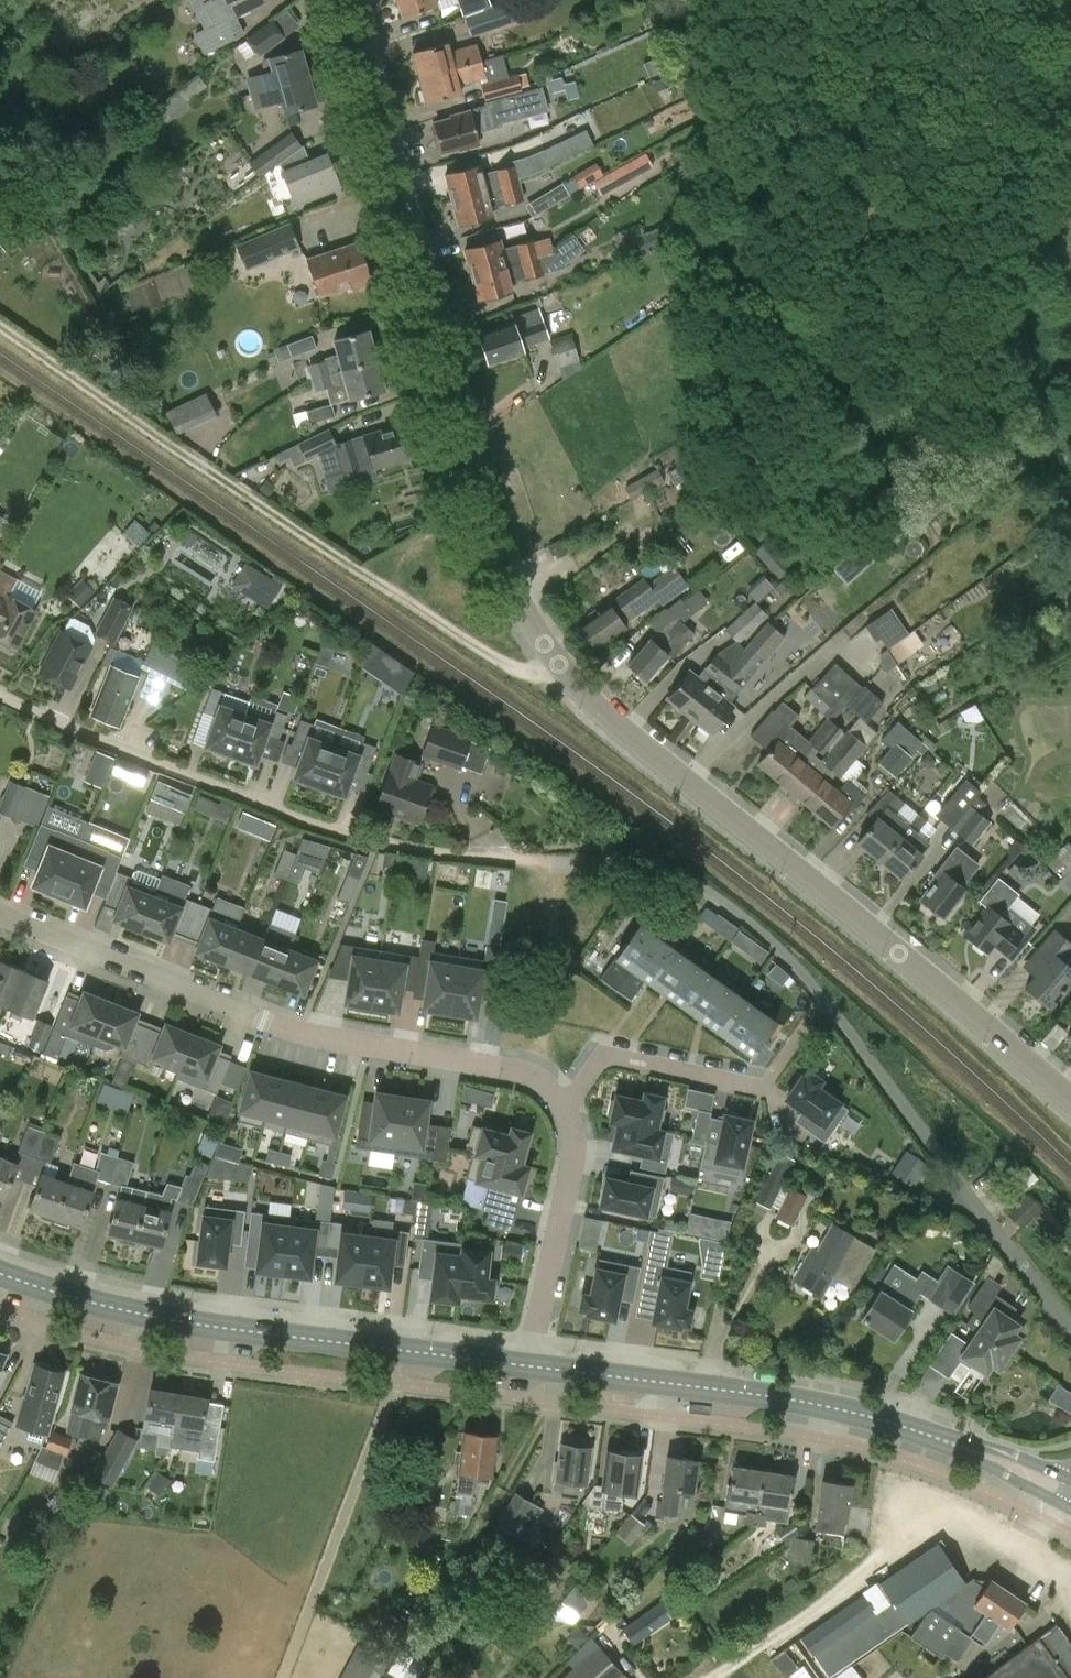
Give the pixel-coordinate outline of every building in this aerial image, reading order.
[(202,5),(205,4),(214,23),(196,33),(205,52),(236,37),(243,33),(234,16),(265,0),(199,0),(202,5)] [(436,0),(397,0),(403,18),(438,5),(436,0)] [(464,16),(491,6),(488,0),(457,0),(464,16)] [(465,18),(471,35),(498,26),(492,9),(465,18)] [(257,50),(265,45),(267,48),(283,36),(271,20),(248,38),(257,50)] [(413,52),(419,77),(482,61),(477,44),(470,46),(470,45),(450,50),(448,42),(413,52)] [(260,75),(265,89),(308,77),(300,49),(270,58),(273,70),(260,75)] [(485,57),(488,73),(507,70),(504,54),(485,57)] [(654,60),(643,65),(649,77),(659,73),(654,60)] [(459,83),(486,76),(482,61),(419,77),(426,103),(462,94),(459,83)] [(518,74),(481,85),(485,101),(522,91),(518,74)] [(316,104),(308,77),(265,89),(270,106),(283,102),(286,113),(316,104)] [(668,87),(664,78),(651,84),(655,93),(668,87)] [(578,97),(577,81),(554,82),(554,98),(578,97)] [(154,113),(165,126),(192,104),(182,91),(154,113)] [(451,115),(452,118),(435,123),(442,152),(460,148),(460,150),(479,145),(475,132),(500,126),(499,124),(529,116),(523,92),(484,102),(485,107),(451,115)] [(564,143),(547,151),(553,165),(570,157),(564,143)] [(279,163),(284,159),(274,145),(250,164),(260,177),(279,163)] [(340,186),(327,155),(310,162),(303,145),(284,159),(279,163),(295,203),(340,186)] [(497,171),(501,186),(516,183),(515,180),(529,176),(546,168),(542,153),(524,161),(511,164),(511,167),(497,171)] [(451,173),(445,174),(452,199),(501,186),(497,171),(483,175),(480,165),(451,173)] [(594,183),(601,196),(621,184),(614,172),(594,183)] [(501,186),(506,202),(520,198),(516,183),(501,186)] [(563,184),(526,206),(532,217),(570,195),(563,184)] [(501,186),(452,199),(459,225),(467,223),(493,216),(491,206),(506,202),(501,186)] [(115,222),(110,226),(116,233),(121,230),(115,222)] [(289,224),(238,246),(245,262),(253,266),(299,247),(289,224)] [(644,235),(640,226),(615,236),(625,261),(630,259),(631,263),(651,255),(648,247),(669,238),(665,226),(644,235)] [(522,261),(526,277),(526,278),(543,274),(566,269),(565,264),(585,251),(573,235),(556,248),(557,253),(539,258),(538,256),(522,261)] [(466,249),(465,249),(472,275),(522,261),(517,245),(502,249),(500,240),(466,249)] [(534,240),(517,245),(522,261),(538,256),(534,240)] [(358,242),(343,247),(307,258),(320,297),(352,286),(353,290),(371,284),(369,280),(371,279),(358,242)] [(522,261),(472,275),(479,300),(487,298),(514,291),(511,281),(526,277),(522,261)] [(489,365),(524,353),(522,349),(549,339),(542,315),(514,326),(513,323),(479,335),(489,365)] [(308,365),(311,378),(377,361),(368,330),(334,339),(338,354),(324,358),(325,360),(308,365)] [(580,360),(571,334),(550,341),(559,368),(580,360)] [(288,345),(292,357),(317,348),(313,336),(288,345)] [(279,362),(292,357),(288,345),(275,350),(279,362)] [(283,387),(299,382),(291,358),(275,363),(283,387)] [(384,389),(377,361),(311,378),(315,391),(333,386),(333,388),(346,384),(350,399),(384,389)] [(207,394),(166,413),(177,437),(219,418),(207,394)] [(336,417),(333,404),(307,411),(311,424),(336,417)] [(380,431),(364,436),(365,438),(333,448),(337,446),(329,430),(299,444),(287,450),(295,466),(307,460),(319,454),(326,478),(373,464),(374,467),(410,457),(401,427),(381,433),(380,431)] [(658,471),(626,487),(631,496),(662,480),(658,471)] [(709,521),(727,518),(719,476),(701,479),(709,521)] [(989,499),(992,503),(1013,485),(1009,481),(989,499)] [(275,489),(267,483),(260,491),(268,497),(275,489)] [(155,523),(150,528),(155,532),(159,528),(155,523)] [(128,538),(137,546),(148,534),(139,526),(128,538)] [(855,546),(867,560),(878,550),(866,536),(855,546)] [(560,541),(549,547),(556,560),(567,554),(560,541)] [(663,573),(673,566),(662,550),(652,557),(663,573)] [(753,593),(769,579),(750,558),(734,572),(753,593)] [(282,586),(246,562),(231,584),(267,608),(282,586)] [(690,582),(695,588),(719,569),(714,563),(690,582)] [(596,649),(628,626),(627,624),(645,611),(659,601),(663,606),(689,587),(676,568),(666,576),(651,586),(645,577),(610,602),(579,625),(596,649)] [(774,587),(781,596),(789,589),(782,581),(774,587)] [(83,583),(72,595),(82,605),(94,593),(83,583)] [(15,647),(35,610),(8,596),(7,600),(0,596),(0,639),(15,647)] [(131,606),(115,598),(97,634),(113,642),(131,606)] [(656,633),(650,639),(628,664),(646,680),(667,655),(671,659),(683,645),(693,634),(684,626),(676,619),(688,608),(680,598),(648,624),(656,633)] [(740,644),(769,617),(755,602),(727,630),(740,644)] [(890,609),(865,626),(876,641),(880,638),(887,648),(909,632),(899,619),(908,612),(903,604),(892,612),(890,609)] [(729,665),(718,679),(734,691),(762,656),(768,660),(786,637),(768,622),(731,666),(729,665)] [(91,646),(61,631),(40,673),(70,688),(91,646)] [(888,649),(898,664),(925,646),(915,631),(888,649)] [(403,691),(416,668),(374,644),(361,667),(403,691)] [(187,691),(199,668),(153,645),(141,668),(187,691)] [(334,651),(322,647),(316,663),(328,667),(334,651)] [(718,679),(729,665),(715,654),(704,668),(718,679)] [(804,697),(832,722),(847,706),(863,687),(836,662),(804,697)] [(119,725),(126,706),(131,695),(138,676),(111,666),(92,714),(119,725)] [(689,670),(667,698),(689,716),(718,679),(704,668),(698,677),(689,670)] [(718,679),(689,716),(711,734),(734,705),(727,700),(734,691),(718,679)] [(864,685),(863,687),(847,706),(866,722),(883,703),(864,685)] [(205,746),(230,755),(245,714),(247,707),(250,701),(212,688),(203,712),(215,717),(205,746)] [(278,708),(295,714),(300,698),(283,692),(278,708)] [(272,716),(247,707),(245,714),(230,755),(256,765),(266,735),(279,740),(288,715),(274,710),(272,716)] [(833,723),(832,722),(829,720),(809,743),(797,733),(793,737),(787,731),(790,727),(771,711),(750,736),(765,748),(769,743),(772,746),(758,764),(781,783),(833,723)] [(312,731),(314,725),(300,720),(291,745),(304,749),(293,778),(319,787),(336,739),(312,731)] [(833,723),(781,783),(808,806),(861,743),(850,733),(823,766),(813,758),(818,752),(823,755),(843,731),(833,723)] [(423,754),(460,768),(470,739),(433,725),(423,754)] [(924,731),(921,725),(911,730),(914,735),(924,731)] [(360,748),(336,739),(319,787),(344,796),(355,767),(367,772),(376,747),(362,742),(360,748)] [(891,748),(879,763),(896,777),(913,757),(896,742),(895,744),(891,748)] [(847,805),(852,809),(864,795),(847,780),(839,790),(830,783),(836,775),(841,778),(867,748),(861,743),(808,806),(830,825),(847,805)] [(115,758),(96,750),(83,781),(102,789),(115,758)] [(390,771),(389,770),(376,808),(417,823),(431,785),(414,780),(420,763),(396,754),(390,771)] [(936,762),(929,756),(922,763),(927,767),(930,768),(936,762)] [(148,769),(132,763),(126,778),(142,784),(148,769)] [(157,779),(150,798),(185,813),(193,794),(157,779)] [(936,816),(950,828),(970,805),(980,792),(965,780),(936,816)] [(13,816),(25,787),(10,781),(0,808),(0,811),(13,816)] [(886,807),(896,795),(888,788),(870,810),(878,817),(886,807)] [(938,791),(926,803),(935,812),(947,799),(938,791)] [(214,801),(200,795),(193,811),(208,817),(214,801)] [(906,803),(896,795),(886,807),(896,815),(906,803)] [(991,823),(970,805),(950,828),(972,846),(991,823)] [(879,859),(908,824),(896,815),(886,807),(878,817),(857,842),(879,859)] [(908,824),(916,831),(926,819),(918,812),(908,824)] [(253,817),(242,813),(237,827),(248,831),(253,817)] [(930,843),(916,831),(908,824),(879,859),(902,878),(930,843)] [(40,894),(58,901),(82,840),(55,830),(55,831),(41,825),(28,857),(42,862),(33,887),(42,890),(40,894)] [(108,851),(82,840),(58,901),(75,908),(76,904),(85,908),(95,884),(110,890),(117,871),(122,858),(108,852),(108,851)] [(1046,862),(1055,871),(1070,857),(1070,850),(1066,844),(1046,862)] [(928,881),(932,884),(920,899),(931,908),(932,912),(937,916),(941,915),(944,918),(966,889),(962,886),(979,865),(956,847),(928,881)] [(276,874),(287,878),(296,854),(285,850),(276,874)] [(395,855),(384,853),(382,866),(393,867),(395,855)] [(309,860),(296,854),(287,878),(299,883),(309,860)] [(338,899),(350,904),(368,858),(356,854),(338,899)] [(406,862),(396,860),(394,874),(404,876),(406,862)] [(118,911),(115,919),(142,930),(155,897),(154,897),(162,877),(138,867),(134,870),(131,877),(117,871),(110,890),(104,905),(118,911)] [(154,897),(155,897),(142,930),(168,940),(171,931),(186,937),(199,904),(186,898),(191,884),(163,873),(162,877),(154,897)] [(986,907),(968,930),(964,934),(987,952),(993,945),(1006,954),(1008,952),(1014,957),(1029,939),(1010,924),(1010,923),(1002,917),(1020,894),(998,877),(996,880),(980,901),(979,902),(986,907)] [(687,897),(673,887),(664,899),(678,909),(687,897)] [(458,956),(449,1012),(475,1016),(480,982),(493,984),(499,947),(507,900),(494,898),(486,945),(484,960),(458,956)] [(200,943),(196,951),(224,962),(237,929),(209,919),(213,909),(199,904),(186,937),(200,943)] [(273,922),(296,929),(300,916),(277,909),(273,922)] [(718,913),(709,925),(729,939),(737,927),(718,913)] [(713,978),(674,950),(639,925),(601,978),(600,977),(600,978),(630,1000),(631,999),(630,998),(645,978),(663,991),(668,984),(687,997),(682,1005),(698,1016),(703,1009),(723,1023),(718,1030),(728,1038),(724,1044),(723,1043),(722,1044),(747,1062),(748,1061),(747,1060),(751,1054),(752,1055),(775,1022),(714,979),(715,977),(713,976),(713,978)] [(251,973),(263,940),(237,929),(224,962),(251,973)] [(745,952),(753,941),(738,930),(731,941),(745,952)] [(1034,954),(1045,964),(1026,986),(1051,1007),(1070,983),(1070,968),(1063,961),(1070,952),(1070,944),(1055,930),(1034,954)] [(277,983),(290,950),(263,940),(251,973),(277,983)] [(371,1006),(381,950),(342,944),(331,969),(350,972),(346,1002),(371,1006)] [(316,960),(290,950),(277,983),(303,993),(316,960)] [(381,950),(371,1006),(397,1010),(399,1000),(402,981),(415,983),(416,976),(419,957),(381,950)] [(420,950),(419,957),(416,976),(428,978),(423,1007),(449,1012),(458,956),(420,950)] [(8,1009),(25,969),(0,959),(0,1005),(8,1009)] [(781,985),(790,975),(776,964),(768,974),(781,985)] [(48,979),(25,969),(8,1009),(32,1018),(48,979)] [(71,1025),(99,1036),(112,1003),(84,992),(80,1000),(66,995),(43,1053),(57,1059),(71,1025)] [(136,1061),(149,1028),(134,1021),(137,1013),(112,1003),(99,1036),(95,1046),(105,1050),(113,1047),(115,1042),(124,1046),(120,1055),(121,1056),(111,1083),(125,1089),(136,1061)] [(41,1049),(52,1025),(39,1020),(29,1045),(41,1049)] [(166,1024),(162,1033),(149,1028),(136,1061),(149,1066),(153,1057),(181,1068),(194,1035),(166,1024)] [(219,1045),(194,1035),(181,1068),(206,1078),(202,1087),(217,1093),(230,1059),(215,1054),(219,1045)] [(801,1125),(824,1141),(848,1108),(816,1086),(821,1080),(809,1071),(804,1078),(801,1076),(786,1098),(808,1114),(801,1125)] [(262,1126),(274,1078),(250,1072),(238,1120),(262,1126)] [(97,1083),(86,1078),(79,1093),(91,1098),(97,1083)] [(297,1084),(274,1078),(262,1126),(263,1127),(265,1116),(287,1122),(284,1132),(285,1132),(297,1084)] [(105,1082),(98,1101),(124,1110),(130,1091),(105,1082)] [(466,1083),(462,1099),(494,1107),(498,1091),(466,1083)] [(297,1084),(285,1132),(308,1138),(320,1090),(297,1084)] [(320,1090),(308,1138),(332,1145),(344,1096),(324,1091),(320,1090)] [(394,1153),(402,1097),(376,1093),(372,1123),(359,1121),(355,1147),(394,1153)] [(610,1120),(673,1134),(674,1133),(661,1130),(665,1109),(660,1108),(662,1097),(645,1093),(643,1101),(616,1095),(614,1101),(611,1100),(608,1114),(611,1115),(610,1120)] [(137,1095),(135,1102),(166,1114),(168,1106),(137,1095)] [(428,1101),(402,1097),(394,1153),(445,1161),(449,1134),(424,1131),(428,1101)] [(691,1137),(705,1140),(711,1112),(697,1109),(691,1137)] [(718,1143),(705,1140),(700,1167),(739,1176),(751,1120),(724,1115),(718,1143)] [(673,1134),(610,1120),(610,1121),(618,1123),(612,1147),(642,1154),(639,1167),(665,1172),(673,1134)] [(473,1153),(527,1168),(528,1167),(520,1164),(529,1133),(511,1128),(509,1135),(472,1125),(465,1151),(473,1153)] [(19,1150),(35,1157),(44,1132),(29,1126),(19,1150)] [(61,1138),(44,1132),(35,1157),(52,1163),(61,1138)] [(94,1178),(96,1178),(110,1183),(118,1156),(123,1143),(115,1141),(111,1154),(103,1152),(102,1151),(97,1169),(94,1177),(94,1178)] [(243,1149),(218,1142),(214,1156),(237,1162),(239,1163),(243,1149)] [(929,1162),(905,1147),(890,1170),(914,1185),(929,1162)] [(277,1163),(279,1152),(269,1149),(266,1160),(277,1163)] [(279,1152),(277,1163),(287,1165),(290,1154),(279,1152)] [(527,1168),(473,1153),(466,1177),(488,1184),(481,1209),(488,1211),(484,1224),(510,1231),(517,1203),(510,1201),(513,1190),(520,1193),(527,1168)] [(780,1153),(770,1174),(767,1172),(754,1202),(771,1210),(784,1182),(794,1160),(780,1153)] [(110,1183),(122,1186),(126,1188),(127,1185),(134,1161),(128,1159),(118,1156),(110,1183)] [(17,1165),(0,1158),(0,1197),(3,1198),(17,1165)] [(331,1177),(334,1164),(323,1161),(320,1174),(331,1177)] [(201,1182),(208,1165),(201,1162),(200,1163),(195,1164),(189,1177),(185,1175),(181,1186),(176,1198),(175,1200),(191,1206),(201,1182)] [(237,1162),(235,1179),(249,1180),(250,1166),(239,1163),(237,1162)] [(635,1184),(606,1178),(600,1204),(655,1216),(664,1176),(638,1171),(635,1184)] [(41,1217),(53,1221),(66,1182),(41,1173),(30,1208),(42,1213),(41,1217)] [(69,1221),(81,1226),(93,1191),(96,1178),(94,1178),(87,1175),(83,1187),(66,1182),(53,1221),(67,1226),(69,1221)] [(680,1193),(692,1195),(694,1183),(683,1181),(680,1193)] [(173,1198),(176,1198),(181,1186),(168,1183),(163,1195),(147,1191),(144,1204),(134,1244),(147,1247),(148,1243),(160,1245),(161,1246),(162,1242),(170,1210),(169,1210),(173,1198)] [(315,1220),(329,1221),(334,1186),(320,1183),(315,1220)] [(121,1241),(134,1244),(144,1204),(147,1191),(127,1185),(126,1188),(122,1186),(119,1198),(117,1197),(110,1229),(109,1233),(122,1236),(121,1241)] [(791,1223),(803,1200),(789,1192),(777,1216),(791,1223)] [(1007,1216),(1023,1230),(1043,1207),(1028,1193),(1007,1216)] [(411,1213),(412,1200),(399,1198),(397,1212),(411,1213)] [(205,1205),(198,1262),(225,1265),(228,1235),(242,1237),(245,1211),(205,1205)] [(283,1272),(290,1216),(250,1211),(247,1238),(261,1239),(257,1269),(262,1270),(283,1272)] [(579,1245),(598,1249),(605,1219),(586,1214),(579,1245)] [(315,1220),(290,1216),(283,1272),(309,1276),(313,1246),(326,1247),(329,1221),(315,1220)] [(716,1219),(713,1237),(725,1240),(729,1222),(716,1219)] [(343,1223),(329,1221),(326,1247),(340,1249),(336,1279),(362,1282),(367,1237),(366,1237),(342,1234),(343,1223)] [(832,1276),(852,1288),(875,1249),(834,1223),(813,1257),(809,1254),(794,1279),(821,1295),(832,1276)] [(368,1226),(366,1237),(367,1237),(362,1282),(388,1286),(391,1256),(405,1257),(408,1231),(368,1226)] [(646,1231),(638,1229),(636,1241),(644,1242),(646,1231)] [(699,1237),(698,1241),(701,1265),(699,1275),(717,1279),(725,1243),(699,1237)] [(463,1248),(464,1248),(465,1243),(422,1238),(418,1269),(434,1271),(431,1298),(457,1301),(458,1294),(457,1293),(463,1248)] [(522,1246),(502,1244),(501,1257),(520,1259),(522,1246)] [(489,1251),(464,1248),(463,1248),(457,1293),(458,1294),(491,1298),(493,1279),(486,1279),(489,1251)] [(652,1321),(679,1327),(680,1323),(688,1325),(691,1310),(683,1309),(690,1271),(665,1266),(668,1253),(649,1249),(642,1284),(659,1287),(652,1321)] [(590,1295),(583,1294),(580,1308),(587,1310),(587,1313),(613,1319),(619,1291),(634,1295),(640,1266),(598,1258),(590,1295)] [(911,1311),(907,1309),(920,1289),(955,1312),(974,1283),(950,1267),(939,1284),(923,1273),(915,1286),(898,1275),(891,1285),(886,1282),(863,1318),(894,1338),(911,1311)] [(969,1307),(986,1319),(978,1331),(1009,1352),(1010,1350),(1015,1353),(1021,1343),(1017,1340),(1019,1337),(1012,1333),(1018,1324),(1008,1318),(1015,1308),(995,1295),(1001,1286),(988,1277),(969,1307)] [(652,1317),(653,1300),(639,1298),(638,1315),(652,1317)] [(951,1335),(932,1364),(950,1376),(960,1360),(970,1367),(973,1364),(985,1372),(991,1364),(998,1369),(1000,1365),(1004,1368),(1011,1358),(1007,1355),(1009,1352),(978,1331),(968,1346),(951,1335)] [(17,1424),(47,1432),(63,1372),(51,1369),(49,1366),(41,1364),(38,1365),(35,1364),(33,1373),(17,1424)] [(117,1383),(81,1374),(72,1410),(66,1431),(99,1439),(102,1427),(106,1428),(117,1383)] [(153,1389),(150,1389),(143,1429),(159,1431),(156,1444),(169,1446),(178,1393),(165,1391),(165,1388),(154,1386),(153,1389)] [(1070,1391),(1061,1407),(1070,1413),(1070,1392),(1070,1391)] [(178,1393),(169,1446),(182,1448),(184,1441),(199,1443),(197,1458),(214,1460),(220,1426),(202,1423),(206,1398),(202,1397),(178,1393)] [(0,1416),(0,1447),(13,1423),(0,1416)] [(136,1440),(118,1430),(94,1474),(112,1484),(136,1440)] [(73,1437),(52,1431),(47,1447),(43,1445),(35,1463),(58,1471),(64,1454),(67,1455),(73,1437)] [(463,1435),(460,1472),(458,1490),(457,1501),(452,1500),(451,1512),(471,1515),(473,1492),(474,1482),(489,1483),(490,1476),(492,1476),(497,1436),(464,1432),(463,1435)] [(586,1484),(591,1447),(586,1447),(584,1444),(577,1443),(575,1445),(561,1444),(558,1462),(554,1462),(550,1494),(577,1497),(579,1483),(586,1484)] [(635,1492),(639,1455),(636,1455),(637,1451),(611,1448),(611,1452),(608,1452),(604,1485),(596,1484),(584,1501),(603,1503),(603,1507),(621,1509),(623,1491),(635,1492)] [(657,1498),(655,1511),(656,1511),(655,1518),(662,1519),(662,1513),(674,1515),(679,1489),(693,1491),(697,1461),(667,1456),(666,1464),(662,1486),(664,1486),(662,1499),(657,1498)] [(169,1475),(158,1467),(150,1478),(161,1485),(169,1475)] [(742,1523),(755,1525),(763,1471),(733,1467),(730,1484),(727,1483),(723,1511),(744,1515),(742,1523)] [(763,1471),(755,1525),(764,1527),(765,1519),(786,1522),(793,1476),(763,1471)] [(815,1529),(843,1534),(851,1484),(821,1480),(815,1517),(817,1517),(815,1529)] [(516,1534),(532,1502),(514,1493),(498,1524),(516,1534)] [(616,1533),(631,1544),(645,1525),(630,1514),(616,1533)] [(777,1531),(785,1542),(801,1532),(792,1520),(777,1531)] [(678,1550),(688,1560),(716,1533),(706,1523),(678,1550)] [(789,1560),(811,1564),(815,1541),(793,1538),(789,1560)] [(932,1549),(881,1585),(906,1620),(964,1580),(951,1561),(955,1559),(940,1538),(930,1546),(932,1549)] [(984,1587),(972,1579),(973,1578),(973,1577),(925,1613),(910,1636),(942,1657),(945,1653),(956,1660),(971,1639),(982,1646),(999,1621),(1008,1626),(1024,1602),(1019,1598),(1019,1593),(1009,1592),(990,1579),(984,1587)] [(657,1598),(671,1618),(695,1602),(683,1584),(671,1592),(669,1590),(657,1598)] [(827,1675),(906,1620),(881,1585),(865,1595),(864,1594),(801,1637),(827,1675)] [(562,1601),(551,1616),(551,1619),(573,1623),(579,1615),(562,1601)] [(390,1643),(401,1622),(390,1616),(379,1636),(390,1643)] [(639,1618),(625,1628),(634,1640),(648,1630),(639,1618)] [(1056,1624),(1038,1637),(1038,1636),(982,1677),(1070,1677),(1070,1644),(1056,1624)] [(599,1645),(560,1677),(617,1677),(623,1673),(599,1645)] [(364,1647),(348,1677),(365,1677),(370,1669),(378,1655),(364,1647)] [(411,1654),(398,1677),(399,1677),(418,1677),(427,1663),(411,1654)] [(803,1665),(790,1674),(793,1677),(812,1677),(803,1665)] [(851,1665),(834,1677),(862,1677),(851,1665)]
